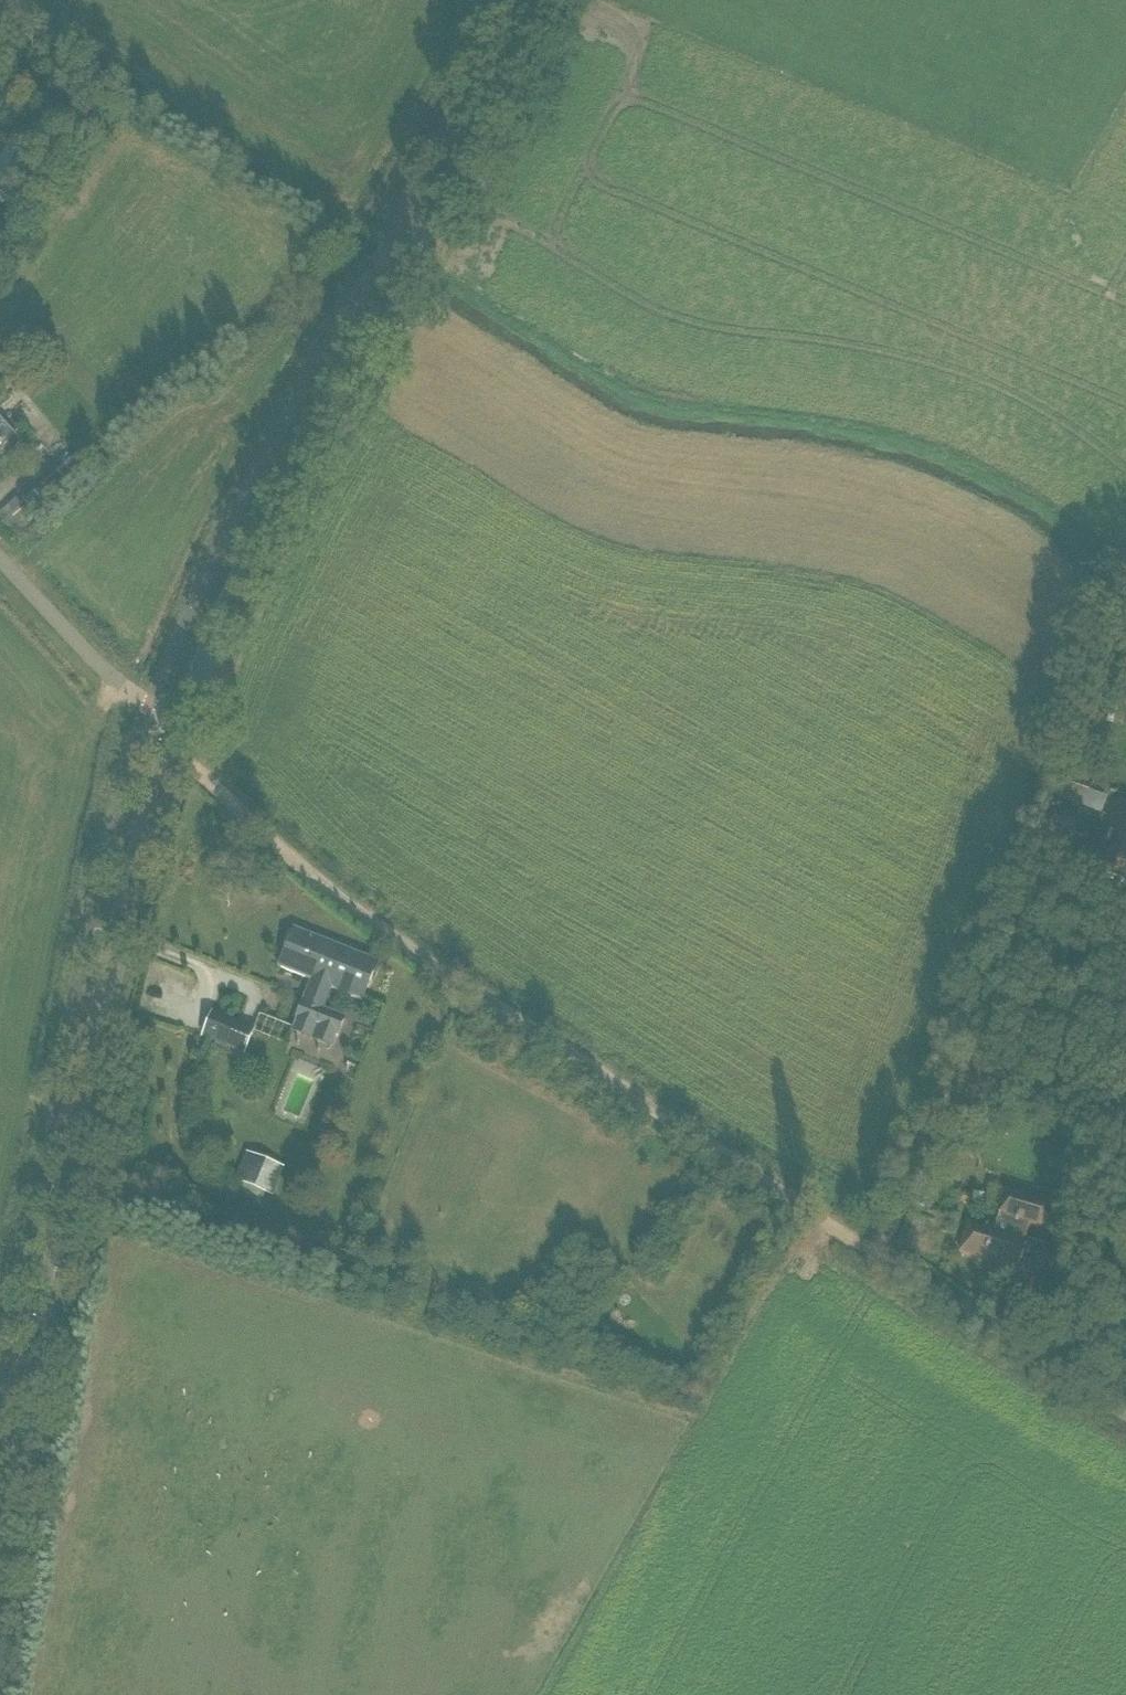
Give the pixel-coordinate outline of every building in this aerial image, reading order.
[(36,514),(16,498),(0,516),(0,521),(17,536),(36,514)] [(1070,782),(1064,799),(1102,812),(1108,794),(1070,782)] [(1125,884),(1125,823),(1115,819),(1095,873),(1125,884)] [(361,999),(376,964),(293,930),(292,932),(289,931),(283,947),(286,948),(279,966),(312,980),(296,1019),(337,1036),(344,1019),(322,1010),(331,987),(361,999)] [(238,1021),(227,1048),(244,1055),(245,1053),(255,1027),(238,1021)] [(247,1151),(236,1180),(276,1195),(287,1166),(247,1151)] [(241,1183),(238,1191),(266,1204),(270,1196),(241,1183)] [(960,1252),(1017,1269),(1025,1242),(1021,1241),(1025,1225),(1043,1230),(1051,1205),(1004,1191),(993,1232),(968,1225),(960,1252)]
